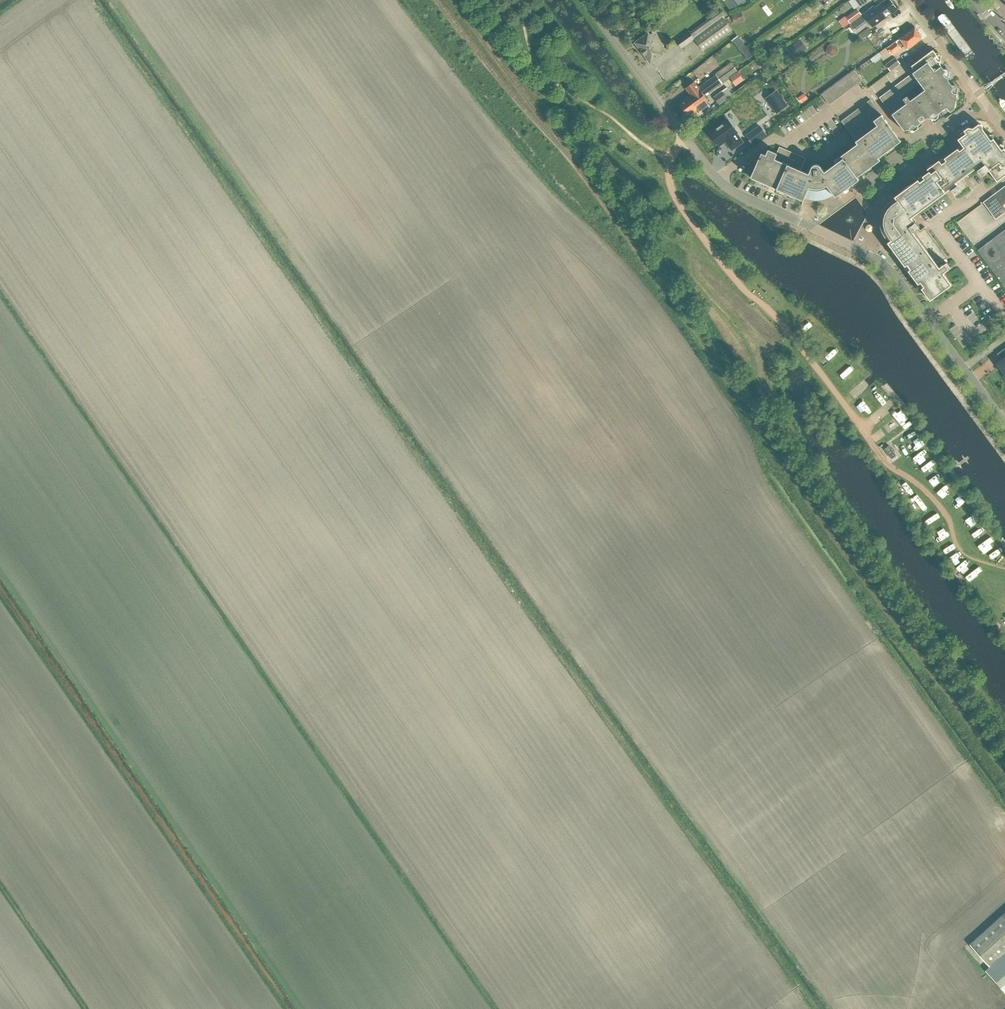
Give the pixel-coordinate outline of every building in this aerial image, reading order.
[(731,10),(738,5),(745,0),(724,0),(731,10)] [(875,8),(874,6),(864,13),(873,26),(897,8),(891,0),(885,0),(875,8)] [(703,51),(732,30),(723,17),(726,15),(721,9),(690,32),(689,31),(676,40),(681,48),(694,39),(703,51)] [(857,9),(846,17),(850,23),(862,15),(857,9)] [(899,34),(907,29),(906,28),(914,21),(906,10),(897,17),(896,16),(887,23),(896,34),(898,32),(899,34)] [(734,24),(744,20),(742,12),(731,16),(734,24)] [(862,15),(849,24),(856,34),(869,24),(862,15)] [(922,38),(922,35),(920,32),(918,32),(917,31),(918,30),(915,26),(888,47),(893,54),(905,45),(908,49),(922,38)] [(662,52),(666,49),(653,32),(651,34),(649,32),(635,42),(651,63),(664,54),(662,52)] [(732,40),(742,53),(750,47),(740,34),(732,40)] [(795,57),(807,48),(800,39),(789,48),(795,57)] [(838,49),(836,45),(832,44),(828,45),(826,49),(828,53),(832,55),(836,53),(838,49)] [(956,97),(957,93),(954,93),(951,90),(954,88),(952,85),(948,80),(949,77),(945,77),(943,74),(946,72),(944,69),(940,64),(940,61),(937,61),(935,57),(937,56),(935,53),(933,50),(911,65),(915,71),(912,73),(919,82),(925,90),(910,100),(907,96),(903,98),(902,96),(895,86),(880,97),(904,131),(906,129),(910,130),(910,127),(913,124),(915,127),(918,125),(921,122),(918,118),(922,115),(924,119),(925,119),(927,118),(931,118),(931,115),(934,113),(936,115),(939,113),(947,107),(950,112),(955,109),(956,100),(958,99),(956,97)] [(870,59),(873,62),(882,56),(879,52),(870,59)] [(895,57),(885,64),(890,71),(900,64),(895,57)] [(679,103),(685,110),(706,93),(706,94),(708,92),(709,93),(738,71),(732,62),(699,87),(694,81),(686,88),(691,94),(679,103)] [(809,73),(815,69),(810,63),(804,67),(809,73)] [(855,70),(850,74),(857,84),(862,80),(855,70)] [(857,84),(850,74),(845,77),(853,87),(857,84)] [(853,87),(845,77),(841,80),(848,91),(853,87)] [(848,91),(841,80),(836,84),(843,94),(848,91)] [(843,94),(836,84),(831,87),(839,97),(843,94)] [(839,97),(831,87),(827,91),(834,101),(839,97)] [(722,91),(713,97),(719,104),(727,98),(722,91)] [(834,101),(827,91),(822,94),(829,104),(834,101)] [(709,97),(706,94),(706,93),(685,110),(689,116),(697,110),(699,112),(711,103),(709,101),(707,99),(709,97)] [(878,110),(871,99),(866,103),(873,113),(876,111),(878,110)] [(777,113),(787,106),(784,102),(783,102),(774,108),(774,109),(777,113)] [(873,113),(866,103),(861,106),(868,116),(873,113)] [(868,116),(861,106),(856,110),(863,120),(868,116)] [(863,120),(856,110),(851,113),(859,124),(863,120)] [(885,153),(894,146),(901,141),(882,114),(879,116),(876,111),(873,113),(868,116),(863,120),(859,124),(854,127),(849,131),(856,140),(855,141),(857,143),(834,160),(836,163),(824,171),(821,166),(820,166),(820,165),(819,165),(818,164),(817,164),(816,164),(815,164),(814,164),(814,165),(813,165),(812,166),(812,167),(811,167),(809,173),(801,170),(806,158),(780,146),(777,152),(768,149),(766,154),(762,152),(759,158),(751,177),(754,179),(759,180),(769,185),(785,192),(786,189),(796,194),(795,197),(803,200),(805,198),(810,199),(814,200),(820,200),(825,199),(829,197),(834,194),(835,197),(836,197),(843,191),(841,189),(850,182),(852,184),(859,179),(857,177),(864,172),(873,165),(880,160),(878,157),(885,153)] [(859,124),(851,113),(846,117),(854,127),(859,124)] [(854,127),(846,117),(841,121),(849,131),(854,127)] [(737,132),(728,120),(710,133),(719,145),(726,140),(728,143),(727,143),(732,149),(742,142),(736,133),(737,132)] [(978,124),(973,128),(968,127),(964,130),(964,131),(966,133),(961,136),(958,139),(959,141),(961,144),(964,147),(959,150),(958,149),(957,148),(950,153),(944,158),(946,160),(942,163),(939,161),(939,160),(938,160),(937,161),(933,164),(932,165),(928,168),(927,169),(927,170),(929,171),(929,170),(945,192),(950,189),(955,195),(968,186),(962,178),(967,174),(975,168),(979,172),(981,176),(988,170),(990,172),(997,181),(1004,175),(1004,149),(1004,148),(1001,149),(999,146),(994,139),(993,138),(991,140),(988,136),(982,129),(983,126),(981,124),(978,124)] [(760,126),(747,135),(753,143),(766,134),(760,126)] [(948,257),(925,227),(920,230),(918,228),(919,227),(915,222),(914,222),(911,218),(913,216),(919,212),(945,192),(929,170),(929,171),(922,176),(924,178),(920,182),(918,179),(911,184),(902,191),(894,197),(895,198),(897,200),(893,203),(891,201),(888,202),(886,204),(885,207),(883,209),(882,212),(881,214),(880,217),(880,220),(880,223),(880,226),(881,228),(882,231),(883,234),(884,236),(885,237),(888,235),(891,239),(888,241),(887,242),(893,250),(899,259),(905,266),(907,264),(910,268),(908,270),(918,284),(920,282),(924,286),(921,288),(930,300),(952,284),(943,273),(951,267),(947,262),(946,262),(944,260),(946,259),(948,257)] [(1004,201),(1004,185),(983,201),(996,218),(1004,212),(1004,211),(1000,204),(1004,201)] [(977,250),(1004,285),(1004,284),(1004,229),(977,250)] [(884,448),(892,458),(897,454),(889,445),(884,448)] [(970,942),(990,965),(1004,952),(1004,911),(970,942)] [(995,981),(1004,992),(1004,973),(995,981)]
